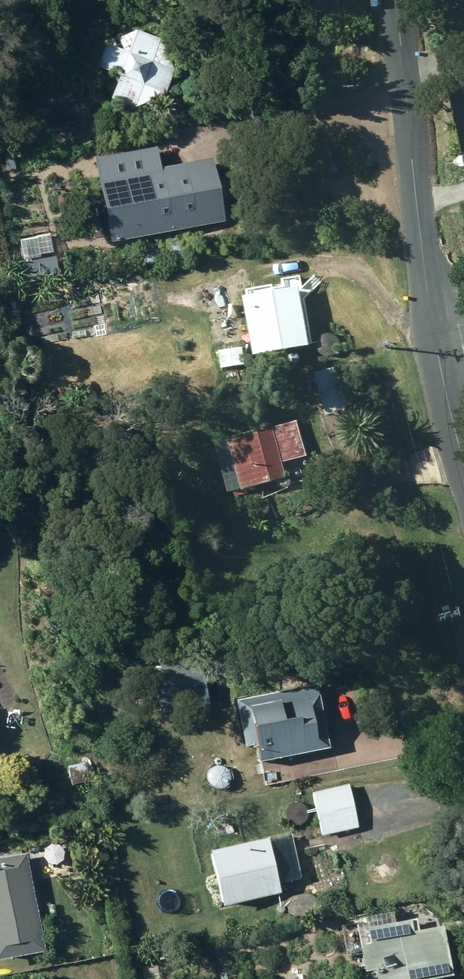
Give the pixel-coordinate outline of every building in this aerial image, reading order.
[(122,74),(113,96),(140,107),(167,95),(178,67),(166,40),(138,29),(111,40),(101,65),(122,74)] [(318,345),(307,286),(252,297),(264,355),(318,345)] [(332,414),(353,409),(344,373),(323,378),(332,414)] [(237,438),(253,489),(293,476),(278,427),(237,438)] [(264,762),(334,747),(321,683),(240,699),(249,746),(261,744),(264,762)] [(351,784),(316,792),(325,835),(361,827),(351,784)] [(216,851),(229,906),(284,892),(282,883),(304,878),(294,834),(273,839),(272,838),(216,851)] [(29,853),(0,859),(0,961),(49,951),(29,853)] [(359,924),(368,972),(379,970),(381,978),(440,978),(457,976),(448,925),(421,930),(419,919),(397,923),(396,917),(359,924)]
